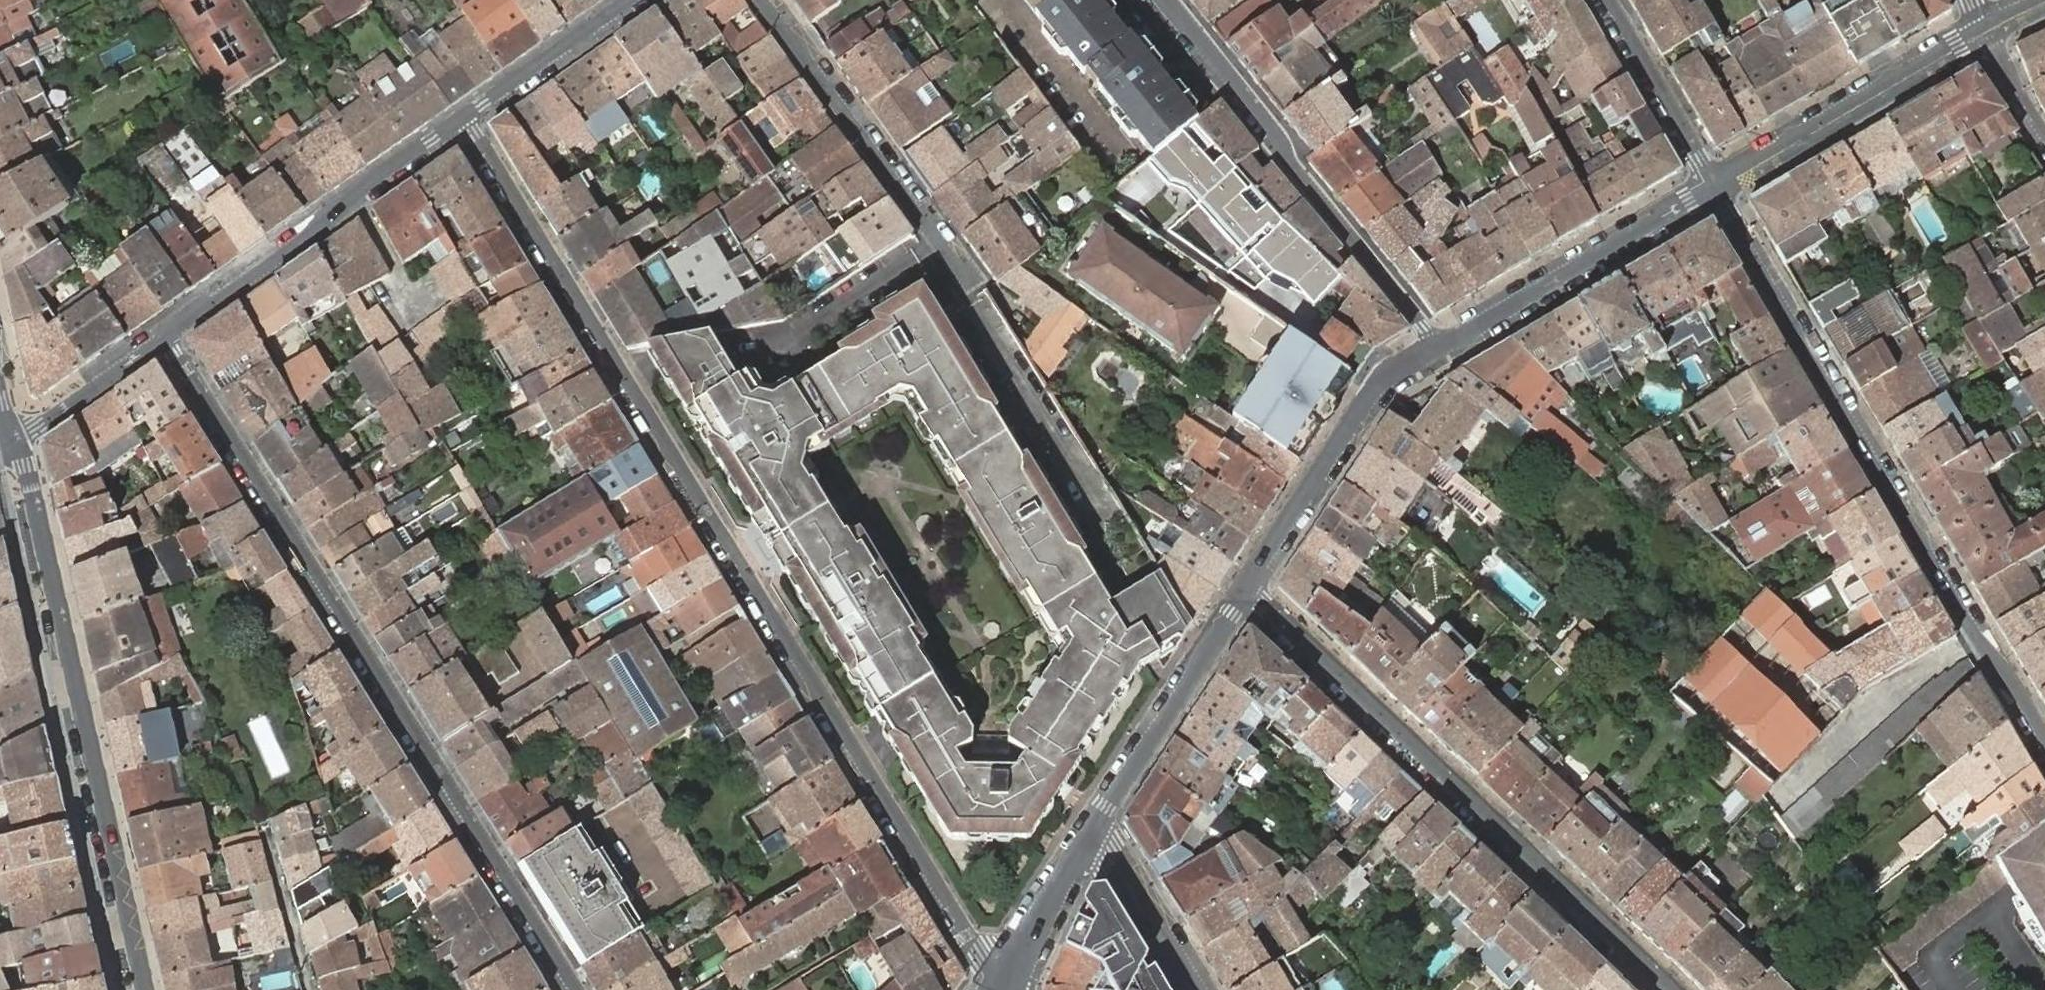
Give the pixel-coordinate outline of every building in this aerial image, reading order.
[(8,25),(33,13),(26,0),(0,0),(0,28),(8,25)] [(156,0),(149,0),(139,5),(150,22),(165,14),(156,0)] [(165,14),(184,45),(187,51),(203,76),(217,99),(221,104),(235,95),(247,87),(281,64),(243,1),(242,0),(156,0),(165,14)] [(323,9),(299,24),(308,38),(312,43),(326,35),(372,6),(367,0),(316,0),(323,9)] [(459,11),(454,4),(452,0),(447,0),(445,2),(454,14),(459,11)] [(514,0),(482,0),(470,8),(464,0),(460,0),(454,4),(459,11),(503,70),(543,42),(514,0)] [(470,8),(482,0),(464,0),(470,8)] [(543,42),(565,26),(546,0),(514,0),(543,42)] [(565,26),(602,0),(546,0),(565,26)] [(695,0),(670,0),(656,10),(691,58),(693,57),(721,38),(695,0)] [(748,8),(742,0),(695,0),(721,38),(724,42),(731,51),(737,60),(769,37),(760,25),(754,32),(741,41),(728,22),(748,8)] [(809,24),(840,2),(839,0),(792,0),(809,24)] [(912,13),(904,3),(902,5),(898,0),(888,0),(894,9),(884,17),(886,21),(891,27),(912,13)] [(1035,14),(1055,0),(1024,0),(1035,14)] [(1199,120),(1129,35),(1127,37),(1097,0),(1055,0),(1035,14),(1044,26),(1043,29),(1064,55),(1068,54),(1083,74),(1086,72),(1154,157),(1194,125),(1199,120)] [(1194,4),(1209,22),(1240,0),(1200,0),(1194,4)] [(1308,23),(1302,16),(1288,25),(1278,10),(1261,22),(1228,46),(1254,78),(1275,62),(1272,59),(1312,29),(1325,46),(1389,0),(1340,0),(1308,23)] [(1247,3),(1254,12),(1261,22),(1278,10),(1272,1),(1271,0),(1252,0),(1247,3)] [(1278,10),(1282,7),(1277,0),(1274,0),(1272,1),(1278,10)] [(1422,19),(1443,5),(1440,0),(1424,0),(1414,7),(1422,19)] [(1446,5),(1444,6),(1453,20),(1488,0),(1454,0),(1446,5)] [(1580,0),(1521,0),(1525,6),(1527,7),(1530,5),(1535,13),(1529,17),(1528,23),(1538,40),(1546,36),(1552,45),(1556,37),(1571,8),(1581,2),(1580,0)] [(1635,10),(1647,0),(1629,0),(1635,10)] [(1698,0),(1695,0),(1684,6),(1681,0),(1647,0),(1635,10),(1663,58),(1689,42),(1698,56),(1722,41),(1714,27),(1698,0)] [(1812,93),(1857,67),(1831,21),(1822,7),(1818,0),(1802,0),(1804,3),(1818,27),(1797,39),(1783,15),(1774,0),(1757,0),(1757,1),(1770,22),(1812,93)] [(1822,7),(1831,21),(1858,5),(1855,0),(1834,0),(1822,7)] [(1858,5),(1831,21),(1857,67),(1900,42),(1879,6),(1876,0),(1855,0),(1858,5)] [(1879,6),(1900,42),(1925,27),(1909,0),(1876,0),(1879,6)] [(1947,0),(1909,0),(1925,27),(1952,11),(1947,0)] [(1556,37),(1552,45),(1547,54),(1556,69),(1545,86),(1532,70),(1531,69),(1526,82),(1524,90),(1532,103),(1550,91),(1555,88),(1554,87),(1565,70),(1572,62),(1571,61),(1604,40),(1581,2),(1571,8),(1556,37)] [(1247,3),(1213,28),(1228,46),(1261,22),(1254,12),(1247,3)] [(1804,3),(1783,15),(1797,39),(1818,27),(1804,3)] [(1411,28),(1439,69),(1441,68),(1455,58),(1471,47),(1472,47),(1453,20),(1444,6),(1443,5),(1422,19),(1411,28)] [(41,9),(33,13),(8,25),(0,28),(0,59),(18,50),(12,38),(30,28),(47,20),(41,9)] [(682,81),(722,137),(740,123),(739,121),(727,106),(705,75),(700,68),(693,57),(691,58),(656,10),(616,38),(646,81),(662,104),(670,99),(665,92),(682,81)] [(477,88),(503,70),(459,11),(454,14),(433,29),(434,31),(477,88)] [(883,34),(891,27),(886,21),(879,25),(872,14),(844,33),(825,47),(838,65),(883,34)] [(1768,118),(1812,93),(1770,22),(1759,29),(1765,37),(1744,50),(1739,41),(1727,48),(1727,49),(1768,118)] [(12,38),(18,50),(36,40),(30,28),(12,38)] [(840,29),(822,42),(825,47),(844,33),(840,29)] [(1275,62),(1254,78),(1285,117),(1332,83),(1311,55),(1325,46),(1312,29),(1272,59),(1275,62)] [(57,30),(36,40),(18,50),(0,59),(0,100),(46,76),(32,51),(60,36),(57,30)] [(451,106),(477,88),(434,31),(419,42),(412,34),(401,42),(404,46),(451,106)] [(2015,46),(2040,104),(2044,112),(2044,32),(2015,46)] [(868,105),(912,75),(902,60),(902,59),(895,48),(893,49),(883,34),(838,65),(868,105)] [(756,86),(758,90),(765,85),(759,77),(785,59),(769,37),(737,60),(756,86)] [(300,52),(312,43),(308,38),(296,47),(300,52)] [(646,81),(616,38),(585,60),(615,103),(646,81)] [(1627,79),(1604,40),(1571,61),(1572,62),(1565,70),(1580,97),(1584,103),(1591,99),(1627,79)] [(172,60),(187,51),(184,45),(169,54),(172,60)] [(1439,69),(1425,79),(1432,90),(1453,121),(1467,111),(1451,87),(1464,78),(1481,103),(1494,105),(1505,98),(1485,67),(1478,58),(1471,47),(1455,58),(1441,68),(1439,69)] [(1743,133),(1768,118),(1727,49),(1702,64),(1743,133)] [(947,55),(944,52),(941,54),(912,75),(868,105),(901,150),(951,113),(928,81),(953,64),(947,55)] [(1485,67),(1505,98),(1511,107),(1512,107),(1513,107),(1514,107),(1515,107),(1515,108),(1516,108),(1516,109),(1517,109),(1524,90),(1526,82),(1507,53),(1485,67)] [(384,54),(357,74),(364,83),(403,140),(451,106),(416,62),(398,75),(384,54)] [(1717,149),(1743,133),(1702,64),(1702,63),(1698,56),(1671,71),(1675,78),(1717,149)] [(767,102),(801,81),(785,59),(759,77),(765,85),(758,90),(767,102)] [(585,60),(554,82),(599,143),(629,122),(627,121),(623,114),(615,103),(585,60)] [(721,65),(705,75),(727,106),(742,96),(721,65)] [(1976,68),(1932,94),(1960,141),(1963,147),(1966,152),(1971,160),(1980,155),(2018,132),(1976,68)] [(1051,110),(1022,71),(994,91),(1008,111),(1029,95),(1036,105),(1013,120),(1022,131),(1051,110)] [(54,114),(40,87),(55,80),(52,73),(46,76),(0,100),(0,143),(54,114)] [(364,83),(357,74),(348,80),(355,89),(356,91),(332,108),(325,97),(318,102),(326,112),(327,111),(366,167),(403,140),(364,83)] [(1332,83),(1285,117),(1316,155),(1360,124),(1371,117),(1366,111),(1354,119),(1334,91),(1346,83),(1341,76),(1332,83)] [(1417,136),(1422,142),(1435,133),(1453,121),(1432,90),(1425,79),(1408,91),(1431,126),(1417,136)] [(1644,108),(1627,79),(1591,99),(1601,116),(1609,129),(1627,119),(1644,108)] [(811,144),(835,127),(801,81),(767,102),(759,108),(787,146),(803,135),(811,144)] [(1463,81),(1454,86),(1467,108),(1476,103),(1463,81)] [(599,143),(554,82),(532,98),(568,149),(585,138),(592,148),(599,143)] [(1378,100),(1384,108),(1399,97),(1393,89),(1378,100)] [(1532,103),(1524,90),(1517,109),(1537,146),(1551,138),(1549,134),(1545,126),(1532,103)] [(1550,91),(1532,103),(1545,126),(1562,115),(1563,115),(1560,109),(1550,91)] [(1932,94),(1887,120),(1921,179),(1939,168),(1932,157),(1952,145),(1955,150),(1957,151),(1963,147),(1960,141),(1932,94)] [(235,95),(221,104),(227,111),(241,102),(235,95)] [(1584,103),(1580,97),(1560,109),(1563,115),(1579,105),(1584,103)] [(532,98),(509,114),(539,157),(548,170),(555,165),(546,152),(555,145),(565,159),(571,154),(568,149),(532,98)] [(209,112),(221,104),(217,99),(205,107),(209,112)] [(1601,116),(1591,99),(1584,103),(1579,105),(1590,123),(1601,116)] [(664,108),(697,154),(706,148),(674,101),(664,108)] [(1234,169),(1252,154),(1260,148),(1240,125),(1222,101),(1199,120),(1194,125),(1234,169)] [(1681,170),(1644,108),(1627,119),(1645,149),(1627,159),(1646,190),(1681,170)] [(964,236),(1008,204),(1017,198),(1036,184),(1062,165),(1081,151),(1051,110),(1022,131),(1021,132),(1038,155),(1001,182),(1005,187),(987,199),(977,185),(988,177),(984,172),(1005,157),(999,148),(978,163),(934,195),(964,236)] [(63,152),(49,125),(63,117),(60,111),(54,114),(0,143),(0,185),(40,164),(45,161),(63,152)] [(289,141),(329,193),(366,167),(327,111),(326,112),(297,132),(287,118),(276,126),(287,140),(289,141)] [(627,111),(623,114),(627,121),(632,117),(627,111)] [(490,127),(537,203),(562,189),(548,170),(539,157),(509,114),(490,127)] [(1609,129),(1601,116),(1590,123),(1592,127),(1600,141),(1612,134),(1609,129)] [(1371,117),(1360,124),(1365,132),(1376,125),(1371,117)] [(1887,120),(1842,146),(1877,206),(1887,200),(1880,189),(1904,174),(1911,186),(1921,179),(1887,120)] [(1453,121),(1435,133),(1443,144),(1460,132),(1453,121)] [(718,140),(753,187),(774,171),(740,123),(722,137),(718,140)] [(1360,124),(1316,155),(1308,160),(1340,199),(1391,164),(1385,156),(1376,162),(1370,157),(1356,139),(1365,132),(1360,124)] [(1281,220),(1194,125),(1154,157),(1146,164),(1171,188),(1189,194),(1265,282),(1301,296),(1314,310),(1337,290),(1333,288),(1342,279),(1330,268),(1281,220)] [(723,208),(718,212),(739,247),(862,165),(835,127),(811,144),(774,171),(753,187),(731,203),(723,208)] [(962,158),(941,129),(904,155),(934,195),(978,163),(999,148),(1008,141),(998,127),(968,149),(970,152),(962,158)] [(1592,146),(1600,141),(1592,127),(1584,131),(1592,146)] [(1556,147),(1597,220),(1632,199),(1600,141),(1592,146),(1584,131),(1556,147)] [(1632,199),(1646,190),(1627,159),(1612,134),(1600,141),(1632,199)] [(1413,139),(1417,145),(1422,142),(1417,136),(1413,139)] [(1551,138),(1537,146),(1542,155),(1556,147),(1555,146),(1551,138)] [(1482,163),(1490,149),(1480,139),(1470,147),(1482,163)] [(2011,147),(2006,139),(1980,155),(1984,163),(2011,147)] [(269,165),(304,210),(329,193),(289,141),(283,146),(287,151),(269,165)] [(1391,164),(1340,199),(1366,231),(1402,207),(1437,181),(1443,177),(1422,142),(1417,145),(1391,164)] [(166,151),(161,144),(137,161),(142,167),(166,151)] [(263,157),(264,159),(269,165),(287,151),(283,146),(281,144),(263,157)] [(1932,157),(1939,168),(1966,152),(1963,147),(1957,151),(1955,150),(1952,145),(1932,157)] [(1843,210),(1850,222),(1852,225),(1868,215),(1884,242),(1894,236),(1878,209),(1877,206),(1842,146),(1815,162),(1843,210)] [(1556,243),(1597,220),(1556,147),(1542,155),(1541,156),(1548,167),(1530,178),(1527,173),(1523,167),(1519,159),(1509,165),(1515,175),(1520,184),(1521,183),(1556,243)] [(618,170),(624,178),(653,157),(647,149),(618,170)] [(1376,162),(1385,156),(1380,149),(1370,157),(1376,162)] [(458,150),(413,182),(434,216),(447,208),(449,212),(483,191),(458,150)] [(1281,220),(1303,201),(1273,163),(1265,170),(1252,154),(1234,169),(1281,220)] [(1541,156),(1523,167),(1527,173),(1530,178),(1548,167),(1541,156)] [(605,162),(592,171),(596,176),(614,164),(610,158),(605,162)] [(226,183),(267,237),(304,210),(269,165),(264,159),(256,164),(266,176),(244,192),(234,178),(226,183)] [(40,164),(58,191),(63,188),(45,161),(40,164)] [(1789,178),(1817,225),(1835,215),(1842,227),(1850,222),(1843,210),(1815,162),(1789,178)] [(68,207),(58,191),(40,164),(0,185),(0,251),(45,221),(50,218),(68,207)] [(739,247),(762,284),(828,240),(888,200),(862,165),(739,247)] [(214,167),(190,185),(197,194),(199,197),(224,180),(214,167)] [(1997,204),(2008,223),(2018,218),(2044,202),(2044,172),(2044,170),(2009,191),(2012,196),(1997,204)] [(537,203),(559,239),(598,216),(589,202),(581,189),(595,180),(590,172),(585,175),(562,189),(537,203)] [(1880,189),(1887,200),(1911,186),(1904,174),(1880,189)] [(1531,259),(1556,243),(1521,183),(1520,184),(1515,175),(1490,189),(1494,196),(1505,214),(1504,214),(1531,259)] [(1786,266),(1826,242),(1817,225),(1789,178),(1748,202),(1786,266)] [(241,255),(267,237),(226,183),(224,180),(199,197),(241,255)] [(1402,207),(1366,231),(1390,260),(1393,264),(1427,238),(1423,233),(1448,198),(1451,194),(1437,181),(1402,207)] [(434,216),(413,182),(373,210),(404,265),(439,240),(450,256),(456,252),(446,236),(436,220),(434,216)] [(506,230),(483,191),(449,212),(471,247),(506,230)] [(215,273),(241,255),(199,197),(197,194),(172,211),(180,223),(183,228),(215,273)] [(691,210),(701,225),(718,212),(723,208),(713,194),(691,210)] [(1451,194),(1448,198),(1453,203),(1450,207),(1456,212),(1456,211),(1461,203),(1451,194)] [(1467,213),(1505,274),(1531,259),(1504,214),(1505,214),(1494,196),(1467,213)] [(964,236),(997,282),(1000,281),(1018,268),(1041,251),(1049,243),(1017,198),(1008,204),(964,236)] [(1427,238),(1393,264),(1413,287),(1434,316),(1470,294),(1456,271),(1452,274),(1442,257),(1446,255),(1438,241),(1456,212),(1450,207),(1453,203),(1448,198),(1423,233),(1427,238)] [(589,202),(598,216),(603,213),(594,199),(589,202)] [(852,274),(864,266),(913,234),(888,200),(828,240),(834,249),(852,274)] [(1338,275),(1346,267),(1339,259),(1346,253),(1303,201),(1281,220),(1330,268),(1338,275)] [(2008,223),(2004,226),(2007,231),(2021,223),(2035,248),(2044,242),(2044,202),(2018,218),(2008,223)] [(1456,271),(1470,294),(1505,274),(1467,213),(1461,203),(1456,211),(1465,225),(1454,231),(1462,245),(1446,255),(1442,257),(1452,274),(1456,271)] [(662,231),(672,245),(701,225),(691,210),(662,231)] [(559,239),(582,276),(628,246),(626,243),(648,229),(658,224),(651,214),(620,233),(606,211),(603,213),(598,216),(559,239)] [(596,299),(626,348),(647,345),(681,338),(709,333),(783,319),(784,319),(762,284),(739,247),(718,212),(701,225),(672,245),(641,267),(596,299)] [(50,249),(60,243),(57,239),(62,236),(50,218),(45,221),(49,228),(40,233),(50,249)] [(359,220),(317,249),(346,300),(358,292),(390,274),(359,220)] [(5,277),(50,249),(40,233),(49,228),(45,221),(0,251),(0,257),(5,277)] [(158,245),(183,228),(180,223),(155,240),(158,245)] [(1712,223),(1665,251),(1703,315),(1711,310),(1708,306),(1701,293),(1716,284),(1740,270),(1712,223)] [(2021,223),(2007,231),(2022,256),(2024,255),(2035,248),(2021,223)] [(648,229),(652,236),(662,231),(658,224),(648,229)] [(1094,237),(1114,234),(1102,226),(1094,237)] [(190,291),(215,273),(183,228),(158,245),(190,291)] [(582,276),(596,299),(641,267),(630,250),(652,236),(648,229),(626,243),(628,246),(582,276)] [(492,282),(528,264),(506,230),(471,247),(492,282)] [(163,310),(190,291),(158,245),(155,240),(149,232),(123,250),(163,310)] [(1207,300),(1114,234),(1094,237),(1088,246),(1082,242),(1075,252),(1081,256),(1073,266),(1076,285),(1171,350),(1190,347),(1211,318),(1207,300)] [(1197,269),(1214,258),(1202,239),(1185,250),(1197,269)] [(1963,250),(1943,262),(1961,292),(1985,277),(1997,271),(1999,270),(2008,264),(2002,255),(1991,261),(1979,241),(1963,250)] [(2035,248),(2024,255),(2022,256),(2008,264),(1999,270),(2012,293),(1999,300),(1985,277),(1961,292),(1963,296),(1978,322),(1999,310),(2006,306),(2015,301),(2036,289),(2044,284),(2044,242),(2035,248)] [(5,277),(16,325),(32,321),(49,310),(38,293),(76,267),(60,243),(50,249),(5,277)] [(317,249),(276,279),(304,327),(307,333),(315,329),(305,313),(333,297),(339,308),(347,302),(346,300),(317,249)] [(84,278),(91,289),(124,337),(163,310),(123,250),(116,255),(125,268),(99,286),(90,273),(84,278)] [(1665,251),(1621,276),(1665,353),(1674,348),(1668,337),(1664,336),(1663,333),(1694,315),(1695,318),(1694,322),(1700,332),(1709,326),(1703,315),(1665,251)] [(125,268),(116,255),(90,273),(99,286),(125,268)] [(346,300),(347,302),(358,322),(374,349),(392,381),(414,366),(480,319),(492,311),(479,289),(458,255),(433,271),(455,303),(400,339),(377,304),(368,309),(358,292),(346,300)] [(1393,318),(1396,315),(1352,260),(1346,267),(1338,275),(1342,279),(1357,292),(1370,303),(1393,318)] [(506,304),(541,286),(528,264),(492,282),(506,304)] [(1065,277),(1076,285),(1073,266),(1065,277)] [(1044,319),(1023,350),(1045,386),(1066,357),(1061,353),(1075,333),(1087,317),(1079,311),(1060,297),(1031,277),(1018,268),(1000,281),(1023,296),(1020,301),(1044,319)] [(1744,331),(1767,317),(1740,270),(1716,284),(1723,297),(1744,331)] [(2012,293),(1999,270),(1997,271),(1985,277),(1999,300),(2012,293)] [(1621,276),(1578,302),(1609,355),(1614,365),(1623,360),(1624,360),(1624,361),(1625,362),(1626,362),(1626,363),(1627,363),(1628,363),(1629,363),(1630,363),(1631,363),(1632,363),(1633,362),(1634,361),(1635,361),(1635,360),(1636,360),(1636,359),(1636,358),(1636,357),(1637,357),(1636,355),(1636,354),(1636,353),(1635,353),(1644,347),(1652,360),(1653,360),(1657,365),(1668,359),(1665,353),(1621,276)] [(276,279),(239,305),(264,348),(271,362),(276,370),(298,409),(320,387),(327,380),(331,376),(316,348),(282,367),(270,346),(304,327),(276,279)] [(1372,352),(1409,330),(1396,315),(1393,318),(1370,303),(1357,292),(1342,279),(1333,288),(1337,290),(1351,300),(1333,324),(1372,352)] [(1824,331),(1865,307),(1850,282),(1843,286),(1817,301),(1809,305),(1824,331)] [(1701,293),(1708,306),(1723,297),(1716,284),(1701,293)] [(2036,289),(2040,295),(2044,292),(2044,284),(2036,289)] [(560,316),(541,286),(506,304),(492,311),(480,319),(498,349),(513,341),(560,316)] [(53,316),(85,365),(124,337),(91,289),(53,316)] [(1845,365),(1908,328),(1889,294),(1865,307),(1824,331),(1845,365)] [(739,379),(709,333),(681,338),(696,362),(662,368),(688,411),(694,408),(713,440),(708,443),(728,477),(737,479),(744,489),(738,493),(754,519),(760,516),(763,521),(773,524),(774,523),(792,551),(790,552),(788,562),(792,567),(787,571),(803,598),(808,594),(815,605),(812,614),(824,632),(833,635),(840,646),(834,649),(851,676),(856,672),(895,735),(889,738),(903,761),(907,758),(917,775),(913,777),(927,800),(931,797),(941,814),(937,816),(950,837),(966,838),(967,833),(1013,834),(1013,839),(1029,839),(1042,819),(1038,816),(1063,779),(1067,782),(1082,759),(1078,756),(1099,723),(1104,725),(1118,703),(1114,701),(1124,686),(1128,688),(1142,668),(1159,656),(1157,652),(1170,643),(1155,618),(1180,603),(1158,568),(1152,558),(1146,547),(1120,562),(1135,587),(1113,601),(1111,602),(1079,552),(1082,550),(1057,511),(1055,512),(1047,500),(1050,499),(1025,459),(1023,460),(991,408),(993,407),(945,328),(940,331),(931,316),(935,314),(924,295),(912,303),(909,297),(876,318),(881,326),(842,350),(844,354),(773,398),(760,394),(747,373),(739,379)] [(1219,308),(1207,300),(1211,318),(1219,308)] [(1578,302),(1552,317),(1577,359),(1583,370),(1597,363),(1614,393),(1626,386),(1614,365),(1609,355),(1578,302)] [(264,348),(239,305),(189,340),(218,387),(225,382),(229,389),(271,362),(264,348)] [(2000,356),(2044,330),(2044,320),(2022,333),(2006,306),(1999,310),(1978,322),(2000,356)] [(32,321),(16,325),(32,398),(36,400),(85,365),(53,316),(49,310),(32,321)] [(582,353),(560,316),(513,341),(498,349),(490,355),(499,369),(507,364),(519,385),(582,353)] [(1552,317),(1513,340),(1547,375),(1558,385),(1561,383),(1554,371),(1577,359),(1552,317)] [(1736,373),(1740,380),(1750,374),(1788,352),(1767,317),(1744,331),(1730,340),(1746,368),(1736,373)] [(1992,368),(2003,361),(2000,356),(1978,322),(1962,332),(1986,371),(1992,368)] [(1361,369),(1372,352),(1333,324),(1321,341),(1319,344),(1315,349),(1331,360),(1355,378),(1361,369)] [(1845,365),(1860,391),(1916,358),(1923,354),(1908,328),(1845,365)] [(2019,386),(2044,371),(2044,330),(2000,356),(2003,361),(2019,386)] [(1253,433),(1299,464),(1321,431),(1322,412),(1329,401),(1336,406),(1338,403),(1355,378),(1331,360),(1315,349),(1310,346),(1309,344),(1290,331),(1233,418),(1243,426),(1253,433)] [(1061,353),(1066,357),(1080,337),(1075,333),(1061,353)] [(681,338),(647,345),(662,368),(696,362),(681,338)] [(1513,340),(1461,371),(1517,416),(1523,421),(1528,425),(1536,431),(1545,439),(1575,463),(1593,477),(1601,467),(1583,453),(1588,448),(1542,411),(1541,410),(1535,416),(1522,405),(1536,390),(1541,395),(1542,394),(1551,401),(1556,406),(1566,393),(1558,385),(1547,375),(1513,340)] [(1190,347),(1171,350),(1182,358),(1190,347)] [(378,410),(400,395),(392,381),(374,349),(352,363),(378,410)] [(1923,354),(1916,358),(1939,398),(1945,395),(1951,391),(1928,351),(1923,354)] [(1740,380),(1705,401),(1719,425),(1738,457),(1776,435),(1821,408),(1788,352),(1750,374),(1740,380)] [(595,374),(582,353),(519,385),(533,408),(538,404),(595,374)] [(1860,391),(1883,431),(1939,398),(1916,358),(1860,391)] [(2003,361),(1992,368),(2008,394),(2020,387),(2019,386),(2003,361)] [(225,382),(218,387),(223,393),(254,445),(290,416),(298,409),(276,370),(271,362),(229,389),(225,382)] [(155,364),(116,391),(135,430),(146,422),(158,441),(190,418),(157,364),(155,364)] [(507,364),(499,369),(511,389),(519,385),(507,364)] [(407,407),(429,393),(414,366),(392,381),(400,395),(407,407)] [(1444,381),(1498,421),(1507,428),(1517,416),(1461,371),(1444,381)] [(2042,422),(2044,420),(2044,371),(2019,386),(2020,387),(2037,415),(2042,422)] [(612,401),(595,374),(538,404),(533,408),(504,422),(513,439),(547,421),(555,435),(612,401)] [(1394,411),(1390,416),(1409,428),(1404,435),(1437,459),(1457,475),(1463,467),(1452,459),(1481,419),(1493,427),(1498,421),(1444,381),(1433,387),(1441,393),(1420,421),(1400,406),(1394,411)] [(459,415),(442,385),(429,393),(407,407),(419,429),(422,434),(434,428),(459,415)] [(290,416),(254,445),(278,483),(324,449),(304,419),(331,402),(320,387),(298,409),(290,416)] [(2026,421),(2037,415),(2020,387),(2008,394),(2026,421)] [(1541,410),(1542,411),(1551,401),(1542,394),(1541,395),(1536,390),(1522,405),(1535,416),(1541,410)] [(116,391),(75,420),(95,464),(99,474),(142,444),(135,430),(116,391)] [(419,429),(407,407),(400,395),(378,410),(392,435),(384,440),(388,448),(419,429)] [(1883,431),(1899,457),(1960,422),(1945,395),(1939,398),(1883,431)] [(638,445),(612,401),(555,435),(550,438),(557,452),(567,445),(579,465),(569,471),(576,483),(638,445)] [(1322,412),(1321,431),(1336,406),(1329,401),(1322,412)] [(1705,401),(1696,407),(1685,413),(1699,437),(1719,425),(1705,401)] [(1285,485),(1299,464),(1253,433),(1243,426),(1233,418),(1215,406),(1207,418),(1233,436),(1227,445),(1285,485)] [(1847,451),(1821,408),(1776,435),(1780,443),(1797,472),(1801,479),(1847,451)] [(1265,515),(1285,485),(1227,445),(1193,421),(1186,416),(1178,428),(1198,443),(1191,454),(1198,458),(1193,465),(1207,475),(1265,515)] [(1390,416),(1369,447),(1423,483),(1455,506),(1469,519),(1475,512),(1484,520),(1490,525),(1501,512),(1496,507),(1457,475),(1437,459),(1404,435),(1409,428),(1390,416)] [(1517,416),(1507,428),(1513,433),(1523,421),(1517,416)] [(220,466),(190,418),(158,441),(145,449),(153,463),(166,454),(179,475),(164,485),(169,494),(169,495),(179,489),(186,485),(220,466)] [(95,464),(75,420),(44,443),(43,445),(52,489),(70,479),(95,464)] [(1899,457),(1915,485),(1976,450),(1989,443),(1984,433),(1971,441),(1960,422),(1899,457)] [(1649,425),(1625,438),(1630,446),(1653,432),(1649,425)] [(1623,450),(1672,497),(1695,484),(1686,468),(1688,467),(1671,441),(1670,442),(1661,427),(1653,432),(1630,446),(1623,450)] [(2014,457),(2029,448),(2017,427),(2001,435),(2014,457)] [(422,434),(419,429),(388,448),(353,469),(343,475),(293,506),(307,530),(358,499),(349,484),(388,460),(393,468),(399,465),(428,446),(422,434)] [(349,431),(336,441),(326,448),(324,449),(278,483),(293,506),(343,475),(332,456),(340,450),(342,452),(356,442),(349,431)] [(1536,431),(1527,443),(1536,449),(1545,439),(1536,431)] [(1780,443),(1776,435),(1738,457),(1749,476),(1778,459),(1771,448),(1780,443)] [(2015,533),(1998,504),(1993,507),(1977,478),(2014,457),(2001,435),(1989,443),(1976,450),(1915,485),(1945,535),(1976,588),(2023,561),(2041,551),(2044,549),(2044,515),(2015,533)] [(1625,438),(1617,443),(1623,450),(1630,446),(1625,438)] [(658,476),(638,445),(576,483),(537,507),(497,532),(498,534),(511,554),(524,576),(531,587),(605,544),(616,537),(623,533),(607,507),(621,498),(658,476)] [(1369,447),(1344,486),(1376,508),(1402,527),(1410,533),(1411,534),(1426,545),(1436,531),(1445,517),(1449,513),(1455,506),(1423,483),(1369,447)] [(343,475),(353,469),(342,452),(340,450),(332,456),(343,475)] [(1728,522),(1709,534),(1746,570),(1808,533),(1872,495),(1847,451),(1801,479),(1783,489),(1756,505),(1728,522)] [(1198,458),(1191,454),(1186,461),(1190,463),(1193,465),(1198,458)] [(1749,476),(1738,457),(1731,463),(1741,481),(1749,476)] [(186,485),(179,489),(202,527),(205,526),(213,523),(222,517),(244,503),(220,466),(186,485)] [(1783,489),(1801,479),(1797,472),(1779,483),(1783,489)] [(1673,498),(1684,509),(1709,534),(1728,522),(1707,485),(1715,481),(1711,474),(1695,484),(1672,497),(1673,498)] [(70,479),(52,489),(58,514),(111,498),(100,475),(73,486),(70,479)] [(1207,475),(1194,494),(1190,500),(1248,540),(1265,515),(1207,475)] [(674,503),(658,476),(621,498),(637,525),(674,503)] [(374,489),(358,499),(307,530),(321,551),(383,513),(387,510),(377,494),(395,484),(392,478),(374,489)] [(465,478),(457,483),(463,493),(471,488),(465,478)] [(1756,505),(1783,489),(1779,483),(1777,480),(1750,496),(1756,505)] [(164,485),(162,483),(118,513),(123,525),(123,526),(131,520),(149,507),(169,494),(164,485)] [(1344,486),(1329,509),(1376,542),(1385,549),(1393,555),(1410,533),(1402,527),(1376,508),(1344,486)] [(477,497),(471,488),(463,493),(469,502),(477,497)] [(1140,494),(1135,501),(1161,518),(1232,565),(1248,540),(1190,500),(1178,519),(1176,510),(1149,492),(1140,494)] [(500,509),(492,495),(480,502),(483,507),(484,509),(488,516),(500,509)] [(1872,495),(1808,533),(1813,542),(1820,538),(1836,565),(1839,563),(1840,565),(1834,568),(1837,574),(1898,538),(1872,495)] [(1178,519),(1190,500),(1185,497),(1176,510),(1178,519)] [(118,513),(111,498),(58,514),(65,543),(105,530),(123,525),(118,513)] [(1673,498),(1661,514),(1671,522),(1684,509),(1673,498)] [(334,572),(390,537),(387,532),(392,529),(387,519),(390,517),(391,518),(408,508),(405,500),(387,510),(383,513),(321,551),(334,572)] [(263,534),(244,503),(222,517),(213,523),(205,526),(202,527),(176,536),(188,559),(208,547),(221,539),(231,555),(263,534)] [(690,528),(674,503),(637,525),(623,533),(616,537),(631,563),(690,528)] [(166,539),(149,507),(131,520),(139,534),(146,548),(151,546),(166,539)] [(498,534),(497,532),(488,516),(484,509),(472,517),(487,541),(498,534)] [(1329,509),(1314,531),(1362,563),(1376,542),(1329,509)] [(1475,512),(1469,519),(1470,519),(1478,526),(1484,520),(1475,512)] [(1147,539),(1142,542),(1146,547),(1152,558),(1157,552),(1165,557),(1215,590),(1232,565),(1161,518),(1158,522),(1166,528),(1153,549),(1147,539)] [(139,534),(131,520),(123,526),(123,525),(105,530),(65,543),(72,575),(121,557),(115,541),(139,534)] [(690,528),(631,563),(627,566),(642,592),(652,586),(706,554),(690,528)] [(1314,531),(1300,553),(1331,574),(1330,575),(1346,586),(1350,589),(1361,596),(1365,589),(1366,588),(1352,578),(1359,568),(1362,563),(1314,531)] [(287,573),(263,534),(231,555),(238,568),(243,580),(245,582),(260,574),(267,585),(287,573)] [(511,554),(498,534),(487,541),(481,544),(493,565),(511,554)] [(176,536),(166,539),(151,546),(174,590),(199,581),(188,559),(176,536)] [(404,558),(390,537),(334,572),(347,593),(404,558)] [(616,537),(605,544),(621,569),(627,566),(631,563),(616,537)] [(1918,572),(1898,538),(1837,574),(1836,575),(1856,609),(1859,607),(1918,572)] [(221,539),(208,547),(222,574),(226,572),(238,568),(231,555),(221,539)] [(10,571),(3,541),(0,543),(0,575),(10,571)] [(347,593),(363,618),(401,596),(409,591),(402,580),(437,557),(429,543),(404,558),(347,593)] [(1997,624),(2044,596),(2044,586),(2040,589),(2028,569),(2044,559),(2044,558),(2041,551),(2023,561),(1976,588),(1997,624)] [(1278,588),(1305,613),(1319,594),(1334,605),(1346,586),(1330,575),(1331,574),(1300,553),(1278,585),(1278,588)] [(497,593),(524,576),(511,554),(493,565),(484,571),(497,593)] [(722,580),(706,554),(652,586),(660,600),(631,617),(638,629),(642,627),(658,617),(671,610),(722,580)] [(141,602),(124,556),(121,557),(72,575),(83,622),(141,602)] [(1165,557),(1158,568),(1180,603),(1182,606),(1185,611),(1193,624),(1215,590),(1165,557)] [(627,566),(621,569),(636,595),(642,592),(627,566)] [(238,568),(226,572),(231,584),(243,580),(238,568)] [(18,607),(10,571),(0,575),(0,615),(18,607)] [(1934,599),(1918,572),(1859,607),(1861,613),(1874,606),(1887,627),(1934,599)] [(311,610),(287,573),(267,585),(251,595),(257,607),(273,597),(280,610),(264,620),(272,635),(286,626),(311,610)] [(363,618),(376,640),(415,616),(422,612),(429,607),(422,597),(442,584),(435,574),(409,591),(401,596),(363,618)] [(738,606),(722,580),(671,610),(688,636),(738,606)] [(1365,589),(1361,596),(1371,604),(1378,593),(1368,586),(1366,588),(1365,589)] [(1373,624),(1350,655),(1386,689),(1424,649),(1394,621),(1411,603),(1398,590),(1390,602),(1383,610),(1382,612),(1373,624)] [(1378,593),(1371,604),(1382,612),(1383,610),(1390,602),(1378,593)] [(1319,594),(1305,613),(1350,655),(1373,624),(1367,621),(1364,625),(1334,605),(1319,594)] [(94,673),(100,698),(149,672),(160,666),(170,661),(179,656),(175,646),(158,596),(141,602),(83,622),(94,673)] [(2044,632),(2044,596),(1997,624),(2014,652),(2044,632)] [(1173,648),(1175,651),(1193,624),(1185,611),(1182,606),(1180,603),(1155,618),(1170,643),(1173,648)] [(562,604),(546,613),(544,614),(560,640),(576,630),(577,630),(562,604)] [(33,671),(25,639),(18,607),(0,615),(0,687),(33,671)] [(286,626),(272,635),(276,644),(291,635),(304,654),(285,665),(292,682),(302,676),(338,654),(311,610),(286,626)] [(546,613),(545,611),(520,626),(550,676),(573,662),(560,640),(544,614),(546,613)] [(415,616),(376,640),(390,661),(445,627),(440,620),(430,626),(422,612),(415,616)] [(665,629),(658,617),(642,627),(653,645),(657,642),(663,651),(670,647),(660,632),(665,629)] [(762,645),(746,619),(689,653),(666,667),(672,676),(695,663),(706,680),(762,645)] [(1556,661),(1565,670),(1587,644),(1598,632),(1588,624),(1578,636),(1556,661)] [(1445,626),(1424,649),(1386,689),(1415,717),(1461,668),(1475,654),(1445,626)] [(390,661),(409,692),(457,665),(464,661),(465,660),(445,627),(445,628),(390,661)] [(642,627),(638,629),(592,656),(578,664),(592,686),(613,721),(632,751),(637,760),(639,758),(699,721),(683,694),(666,667),(658,654),(663,651),(657,642),(653,645),(642,627)] [(576,630),(560,640),(573,662),(576,660),(578,664),(592,656),(576,630)] [(1248,631),(1217,678),(1265,714),(1273,720),(1282,711),(1307,684),(1251,630),(1248,631)] [(2014,652),(2039,696),(2044,692),(2044,632),(2014,652)] [(520,673),(499,640),(472,656),(467,659),(481,682),(492,674),(499,686),(520,673)] [(778,672),(762,645),(706,680),(722,707),(778,672)] [(302,676),(292,682),(296,694),(305,689),(302,685),(306,682),(322,708),(318,710),(316,706),(308,710),(314,721),(323,716),(326,714),(362,692),(338,654),(302,676)] [(100,698),(106,725),(158,714),(152,683),(180,677),(195,705),(205,703),(180,656),(179,656),(170,661),(160,666),(149,672),(100,698)] [(1979,676),(1969,659),(1956,666),(1948,675),(1946,673),(1936,681),(1934,679),(1779,820),(1789,834),(1794,840),(1795,840),(1912,735),(1921,728),(1928,722),(1979,676)] [(576,660),(573,662),(550,676),(536,685),(499,708),(499,710),(506,720),(509,725),(580,681),(585,690),(592,686),(578,664),(576,660)] [(434,732),(442,745),(489,716),(480,702),(457,665),(409,692),(426,719),(433,731),(434,732)] [(1438,739),(1484,690),(1461,668),(1415,717),(1438,739)] [(46,731),(33,671),(0,687),(0,752),(46,731)] [(722,707),(708,715),(715,726),(727,719),(737,713),(743,723),(733,729),(736,733),(794,697),(778,672),(722,707)] [(1921,728),(1912,735),(1918,743),(1934,729),(1954,752),(1939,766),(1945,774),(1961,760),(2006,722),(1979,676),(1928,722),(1921,728)] [(1217,678),(1196,711),(1244,745),(1265,714),(1217,678)] [(1287,731),(1299,740),(1331,706),(1307,684),(1282,711),(1294,723),(1287,731)] [(1504,709),(1518,694),(1507,684),(1492,699),(1484,690),(1438,739),(1458,758),(1504,709)] [(613,721),(592,686),(585,690),(559,707),(573,731),(579,740),(586,736),(613,721)] [(323,716),(314,721),(312,723),(315,730),(327,722),(340,742),(327,750),(334,760),(343,755),(347,752),(385,728),(362,692),(326,714),(323,716)] [(736,733),(775,797),(786,790),(799,783),(833,761),(808,720),(794,697),(736,733)] [(1331,706),(1299,740),(1328,768),(1360,734),(1331,706)] [(563,738),(573,731),(559,707),(547,714),(559,731),(563,738)] [(1531,720),(1533,718),(1528,714),(1519,724),(1504,709),(1458,758),(1478,777),(1531,720)] [(442,745),(457,768),(497,745),(488,731),(506,720),(499,710),(495,712),(489,716),(442,745)] [(1196,711),(1176,741),(1223,775),(1235,757),(1244,745),(1196,711)] [(1273,720),(1287,731),(1294,723),(1282,711),(1273,720)] [(178,760),(167,712),(158,714),(106,725),(117,774),(167,762),(173,761),(178,760)] [(737,713),(727,719),(733,729),(743,723),(737,713)] [(547,714),(515,734),(526,752),(559,731),(547,714)] [(1478,777),(1512,809),(1558,760),(1562,757),(1552,747),(1546,754),(1539,761),(1524,747),(1531,740),(1537,733),(1541,729),(1531,720),(1478,777)] [(604,766),(632,751),(613,721),(586,736),(604,766)] [(2033,768),(2006,722),(1961,760),(1945,774),(1919,795),(1934,813),(1978,777),(1987,790),(1972,802),(1979,811),(2033,768)] [(334,760),(319,770),(328,797),(333,814),(343,807),(332,775),(349,765),(367,793),(372,789),(408,767),(385,728),(347,752),(343,755),(334,760)] [(1934,729),(1918,743),(1939,766),(1954,752),(1934,729)] [(46,731),(0,752),(0,788),(4,787),(56,775),(46,731)] [(1546,754),(1552,747),(1537,733),(1531,740),(1524,747),(1539,761),(1546,754)] [(1380,753),(1360,734),(1328,768),(1324,772),(1329,777),(1345,791),(1380,753)] [(225,748),(232,763),(242,759),(233,739),(223,743),(225,748)] [(1176,741),(1156,772),(1204,806),(1212,812),(1216,807),(1207,801),(1219,784),(1227,789),(1232,782),(1223,775),(1176,741)] [(474,795),(478,803),(518,778),(513,771),(511,768),(497,745),(457,768),(474,795)] [(1244,745),(1235,757),(1245,764),(1250,757),(1250,758),(1251,758),(1252,758),(1253,758),(1254,758),(1255,758),(1256,757),(1257,756),(1258,755),(1253,751),(1252,750),(1244,745)] [(655,784),(639,758),(637,760),(632,751),(604,766),(615,784),(625,801),(628,800),(640,793),(653,785),(655,784)] [(1348,819),(1353,823),(1357,819),(1366,810),(1378,797),(1401,772),(1380,753),(1345,791),(1358,803),(1350,812),(1353,815),(1348,819)] [(1235,757),(1223,775),(1232,782),(1245,764),(1235,757)] [(175,797),(185,794),(178,760),(173,761),(167,762),(175,797)] [(1512,809),(1547,842),(1592,795),(1600,787),(1602,784),(1595,777),(1577,797),(1555,775),(1564,765),(1558,760),(1512,809)] [(799,783),(786,790),(775,797),(769,801),(787,829),(782,831),(791,846),(796,843),(808,836),(859,804),(833,761),(799,783)] [(117,774),(128,822),(188,809),(185,794),(175,797),(167,762),(117,774)] [(615,784),(604,766),(584,777),(593,790),(596,796),(601,793),(615,784)] [(432,805),(408,767),(372,789),(377,798),(367,804),(375,817),(341,836),(331,840),(332,842),(336,854),(338,860),(348,856),(352,854),(378,838),(395,827),(432,805)] [(2033,768),(1979,811),(1960,825),(1965,832),(1975,845),(2001,824),(2044,790),(2044,788),(2033,768)] [(1124,822),(1150,864),(1177,847),(1199,813),(1207,818),(1212,812),(1204,806),(1156,772),(1124,820),(1124,822)] [(1329,777),(1324,772),(1317,780),(1322,784),(1323,783),(1329,777)] [(1353,823),(1328,851),(1324,854),(1331,860),(1375,813),(1385,803),(1402,819),(1425,795),(1401,772),(1378,797),(1366,810),(1357,819),(1353,823)] [(56,775),(4,787),(0,788),(0,803),(7,801),(12,825),(0,827),(0,842),(15,838),(68,826),(56,775)] [(478,803),(505,845),(548,818),(554,814),(541,793),(550,787),(543,776),(524,788),(518,778),(478,803)] [(1345,791),(1329,777),(1323,783),(1339,798),(1345,791)] [(601,793),(608,805),(612,810),(625,801),(615,784),(601,793)] [(1207,801),(1216,807),(1227,789),(1219,784),(1207,801)] [(716,886),(692,848),(653,785),(640,793),(628,800),(638,815),(692,901),(716,886)] [(1313,785),(1308,790),(1312,793),(1317,788),(1313,785)] [(1621,822),(1629,814),(1600,787),(1592,795),(1621,822)] [(2001,824),(2007,833),(1990,846),(1994,851),(1985,858),(1990,865),(1995,861),(2044,824),(2044,790),(2001,824)] [(1339,798),(1337,800),(1350,812),(1358,803),(1345,791),(1339,798)] [(1438,808),(1425,795),(1402,819),(1393,829),(1382,841),(1358,866),(1363,871),(1369,865),(1372,868),(1386,853),(1391,858),(1393,856),(1395,854),(1438,808)] [(1547,842),(1576,869),(1621,822),(1592,795),(1547,842)] [(333,814),(328,797),(317,801),(323,817),(333,814)] [(1393,829),(1402,819),(1385,803),(1375,813),(1393,829)] [(882,842),(859,804),(808,836),(796,843),(817,876),(809,881),(812,886),(832,873),(882,842)] [(456,843),(432,805),(395,827),(378,838),(382,845),(384,849),(386,847),(398,866),(403,874),(409,871),(456,843)] [(572,834),(581,828),(612,810),(608,805),(568,828),(572,834)] [(128,822),(139,871),(207,855),(212,854),(200,806),(188,809),(128,822)] [(305,807),(272,822),(278,845),(312,828),(305,807)] [(1459,828),(1438,808),(1395,854),(1393,856),(1414,876),(1459,828)] [(1636,836),(1644,828),(1629,814),(1621,822),(1636,836)] [(1243,835),(1217,816),(1212,822),(1209,826),(1232,841),(1243,835)] [(505,845),(518,867),(554,844),(562,839),(548,818),(505,845)] [(1894,852),(1906,868),(1946,836),(1941,831),(1934,820),(1894,852)] [(1576,869),(1597,890),(1642,842),(1650,834),(1644,828),(1636,836),(1621,822),(1576,869)] [(1946,836),(1956,829),(1952,823),(1941,831),(1946,836)] [(1995,861),(2008,883),(2009,884),(2015,894),(2023,907),(2044,945),(2044,824),(1995,861)] [(68,826),(15,838),(0,842),(0,878),(76,860),(68,826)] [(312,828),(278,845),(284,868),(317,850),(312,828)] [(518,867),(582,969),(639,934),(644,930),(628,904),(633,901),(629,894),(602,852),(597,855),(581,828),(572,834),(562,839),(554,844),(518,867)] [(1481,848),(1459,828),(1414,876),(1413,876),(1435,897),(1481,848)] [(226,851),(262,843),(259,832),(223,841),(226,851)] [(1658,857),(1666,848),(1650,833),(1650,834),(1642,842),(1658,857)] [(1198,860),(1160,880),(1184,920),(1268,869),(1281,861),(1243,835),(1232,841),(1224,845),(1240,874),(1232,879),(1216,850),(1198,860)] [(352,854),(348,856),(353,869),(384,849),(382,845),(378,838),(352,854)] [(809,881),(751,916),(739,922),(754,947),(756,946),(845,894),(854,910),(859,917),(887,900),(889,904),(912,890),(882,842),(832,873),(812,886),(809,881)] [(1597,890),(1618,909),(1667,858),(1671,853),(1666,848),(1658,857),(1642,842),(1597,890)] [(253,886),(273,881),(262,843),(226,851),(224,852),(234,890),(253,886)] [(477,876),(456,843),(409,871),(403,874),(396,878),(375,891),(372,893),(364,898),(366,904),(368,910),(403,889),(416,882),(418,886),(430,879),(436,889),(424,896),(430,905),(477,876)] [(1224,845),(1216,850),(1232,879),(1240,874),(1224,845)] [(1177,847),(1150,864),(1160,880),(1198,860),(1177,847)] [(1509,875),(1481,848),(1435,897),(1441,903),(1449,895),(1466,911),(1458,919),(1464,925),(1509,875)] [(317,850),(284,868),(291,891),(293,891),(294,890),(323,872),(337,864),(339,862),(338,860),(336,854),(320,858),(317,850)] [(1314,866),(1303,877),(1285,898),(1284,898),(1293,911),(1314,892),(1323,903),(1334,891),(1348,876),(1331,860),(1324,854),(1314,866)] [(139,871),(148,910),(198,899),(193,877),(211,873),(207,855),(139,871)] [(304,927),(302,928),(302,929),(339,907),(332,879),(340,877),(355,873),(353,869),(348,856),(338,860),(339,862),(337,864),(323,872),(294,890),(304,927)] [(1297,873),(1303,877),(1314,866),(1304,856),(1292,870),(1297,873)] [(1618,909),(1638,928),(1683,881),(1669,867),(1673,864),(1667,858),(1618,909)] [(76,860),(0,878),(0,889),(5,908),(10,907),(82,890),(76,860)] [(1995,861),(1990,865),(1977,875),(1991,895),(2008,883),(1995,861)] [(396,878),(403,874),(398,866),(391,870),(396,878)] [(1363,871),(1358,866),(1348,876),(1334,891),(1344,901),(1361,883),(1359,880),(1366,873),(1363,871)] [(1531,896),(1509,875),(1464,925),(1454,936),(1460,942),(1466,935),(1467,936),(1471,932),(1485,945),(1531,896)] [(1991,895),(1977,875),(1966,883),(1981,903),(1991,895)] [(499,911),(477,876),(430,905),(447,933),(442,937),(446,943),(499,911)] [(1683,881),(1638,928),(1675,963),(1725,910),(1688,876),(1683,881)] [(418,886),(424,896),(436,889),(430,879),(418,886)] [(260,912),(280,908),(273,881),(253,886),(260,912)] [(1981,903),(1966,883),(1955,891),(1970,911),(1981,903)] [(751,916),(730,884),(719,891),(736,918),(739,922),(751,916)] [(1066,945),(1103,964),(1113,983),(1116,989),(1170,989),(1106,887),(1091,888),(1066,945)] [(82,890),(10,907),(14,925),(8,927),(9,930),(0,933),(0,939),(16,935),(41,929),(89,918),(82,890)] [(943,941),(912,890),(889,904),(902,925),(909,936),(920,955),(943,941)] [(1970,911),(1955,891),(1944,899),(1959,919),(1970,911)] [(756,946),(754,947),(721,967),(725,973),(731,983),(766,962),(854,910),(845,894),(756,946)] [(148,910),(154,937),(205,926),(223,922),(216,895),(198,899),(148,910)] [(1449,895),(1441,903),(1458,919),(1466,911),(1449,895)] [(1567,930),(1531,896),(1485,945),(1476,954),(1483,960),(1490,952),(1499,961),(1509,950),(1523,963),(1514,974),(1521,981),(1567,930)] [(1293,911),(1284,898),(1262,912),(1290,956),(1312,942),(1301,925),(1293,911)] [(1232,922),(1250,912),(1242,899),(1224,910),(1232,922)] [(1959,919),(1944,899),(1933,908),(1948,927),(1959,919)] [(902,925),(889,904),(887,900),(859,917),(869,935),(874,942),(902,925)] [(339,907),(302,929),(309,955),(352,931),(343,914),(349,911),(346,904),(339,907)] [(205,926),(154,937),(163,976),(214,965),(206,932),(233,927),(248,923),(255,947),(238,951),(240,959),(262,953),(291,947),(280,908),(260,912),(231,920),(223,922),(205,926)] [(1948,927),(1933,908),(1922,915),(1938,935),(1948,927)] [(1753,945),(1747,940),(1740,948),(1733,941),(1740,933),(1745,928),(1725,910),(1675,963),(1704,989),(1708,989),(1746,953),(1753,945)] [(499,911),(446,943),(431,952),(435,960),(452,950),(462,968),(446,977),(453,989),(457,989),(460,989),(467,984),(524,951),(499,911)] [(1229,989),(1234,989),(1272,967),(1250,932),(1262,919),(1259,914),(1203,949),(1229,989)] [(1938,935),(1922,915),(1912,924),(1927,943),(1938,935)] [(89,918),(41,929),(16,935),(0,939),(0,989),(10,989),(0,970),(26,964),(48,959),(62,955),(95,948),(93,936),(89,918)] [(736,918),(666,958),(656,963),(651,966),(609,989),(666,989),(656,974),(707,945),(717,961),(714,963),(717,969),(721,967),(754,947),(739,922),(736,918)] [(352,931),(309,955),(310,956),(312,955),(318,977),(362,967),(355,944),(366,940),(373,964),(387,961),(378,936),(373,922),(352,931)] [(1912,924),(1901,932),(1916,951),(1927,943),(1912,924)] [(666,958),(648,928),(644,930),(639,934),(582,969),(596,989),(609,989),(651,966),(656,963),(666,958)] [(1567,930),(1521,981),(1527,987),(1537,977),(1551,989),(1585,989),(1606,967),(1567,930)] [(390,970),(399,967),(386,931),(378,936),(387,961),(390,970)] [(1901,932),(1877,950),(1889,966),(1894,974),(1896,976),(1916,961),(1916,951),(1901,932)] [(1740,948),(1747,940),(1740,933),(1733,941),(1740,948)] [(874,942),(869,935),(854,944),(862,957),(877,947),(874,942)] [(920,955),(909,936),(881,954),(897,981),(903,989),(941,989),(920,955)] [(943,941),(920,955),(941,989),(954,989),(964,975),(943,941)] [(1066,945),(1046,989),(1079,989),(1085,989),(1091,982),(1102,989),(1113,983),(1103,964),(1066,945)] [(265,972),(296,966),(291,947),(262,953),(265,972)] [(95,948),(62,955),(48,959),(26,964),(32,989),(48,989),(102,980),(95,948)] [(1509,950),(1499,961),(1514,974),(1523,963),(1509,950)] [(524,951),(467,984),(460,989),(461,989),(546,989),(548,989),(524,951)] [(1775,967),(1769,961),(1762,969),(1746,953),(1708,989),(1752,989),(1775,967)] [(228,961),(214,965),(163,976),(166,989),(235,989),(228,961)] [(318,977),(322,989),(358,989),(357,984),(392,975),(390,970),(387,961),(373,964),(362,967),(318,977)] [(1234,989),(1299,989),(1281,961),(1272,967),(1234,989)] [(1775,966),(1775,967),(1752,989),(1777,989),(1769,983),(1776,976),(1780,971),(1775,966)] [(1894,974),(1889,966),(1879,976),(1886,983),(1894,974)] [(1585,989),(1631,989),(1606,967),(1585,989)] [(1776,976),(1769,983),(1777,989),(1790,989),(1776,976)] [(780,989),(809,989),(801,977),(780,989)] [(1527,987),(1530,989),(1551,989),(1537,977),(1527,987)] [(102,980),(48,989),(105,989),(102,980)] [(1821,980),(1811,989),(1822,989),(1827,985),(1821,980)] [(897,981),(886,989),(903,989),(897,981)]
